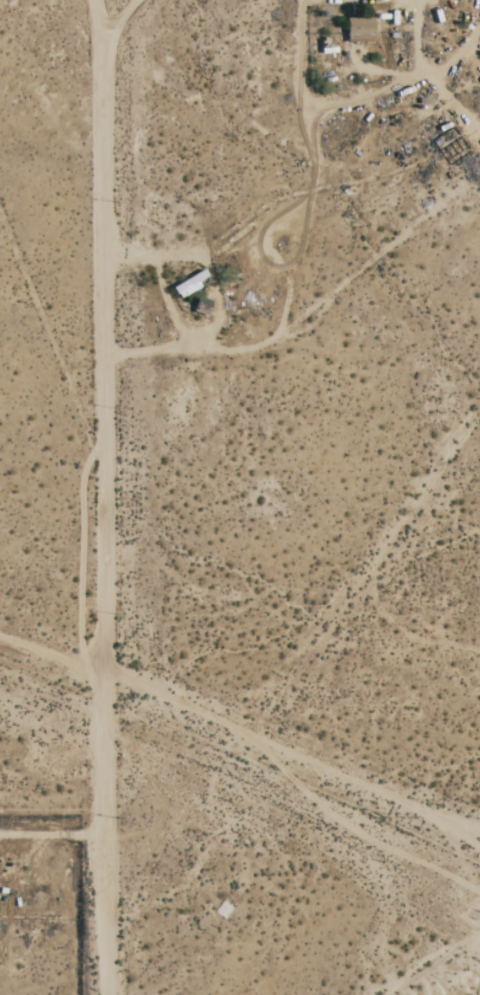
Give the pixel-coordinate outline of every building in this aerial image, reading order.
[(347,19),(348,42),(374,41),(373,18),(347,19)] [(173,286),(178,298),(209,283),(204,271),(173,286)]
